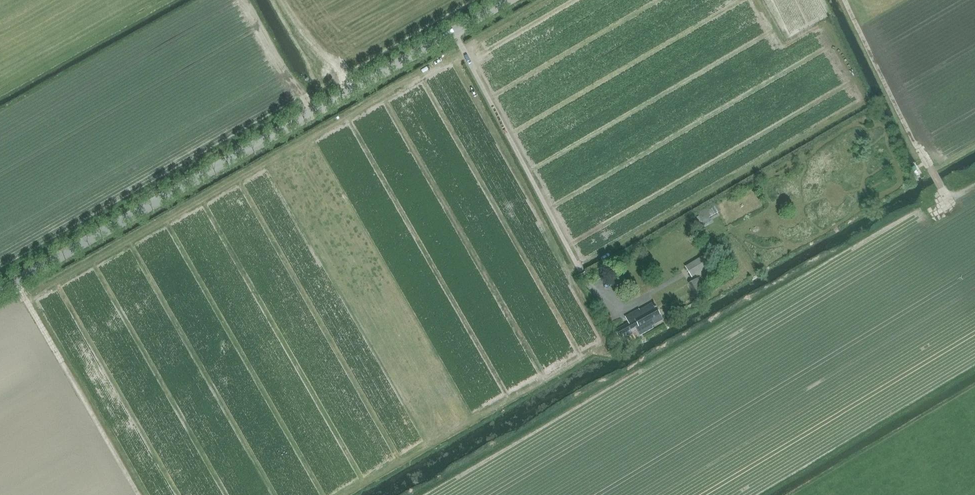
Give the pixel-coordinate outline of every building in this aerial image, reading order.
[(705,255),(686,267),(691,276),(710,264),(705,255)] [(693,276),(685,279),(690,294),(698,291),(693,276)] [(628,323),(615,331),(619,339),(636,330),(640,336),(653,329),(653,328),(649,321),(660,315),(653,302),(651,303),(639,310),(639,309),(625,317),(628,323)]
